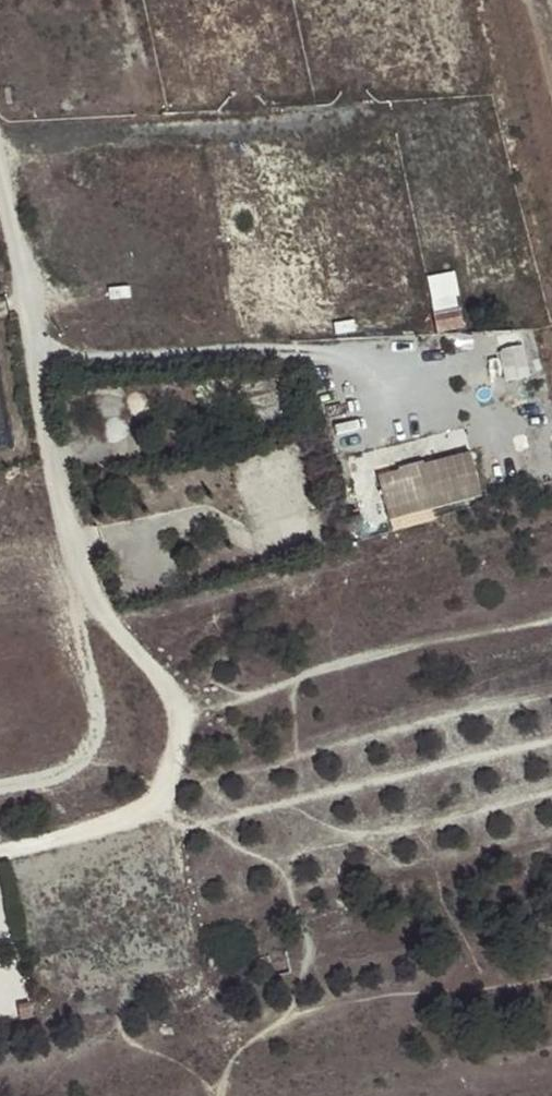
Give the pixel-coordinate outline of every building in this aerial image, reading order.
[(432,275),(447,331),(474,324),(459,267),(432,275)] [(443,517),(440,506),(492,494),(481,448),(383,471),(397,528),(443,517)]
